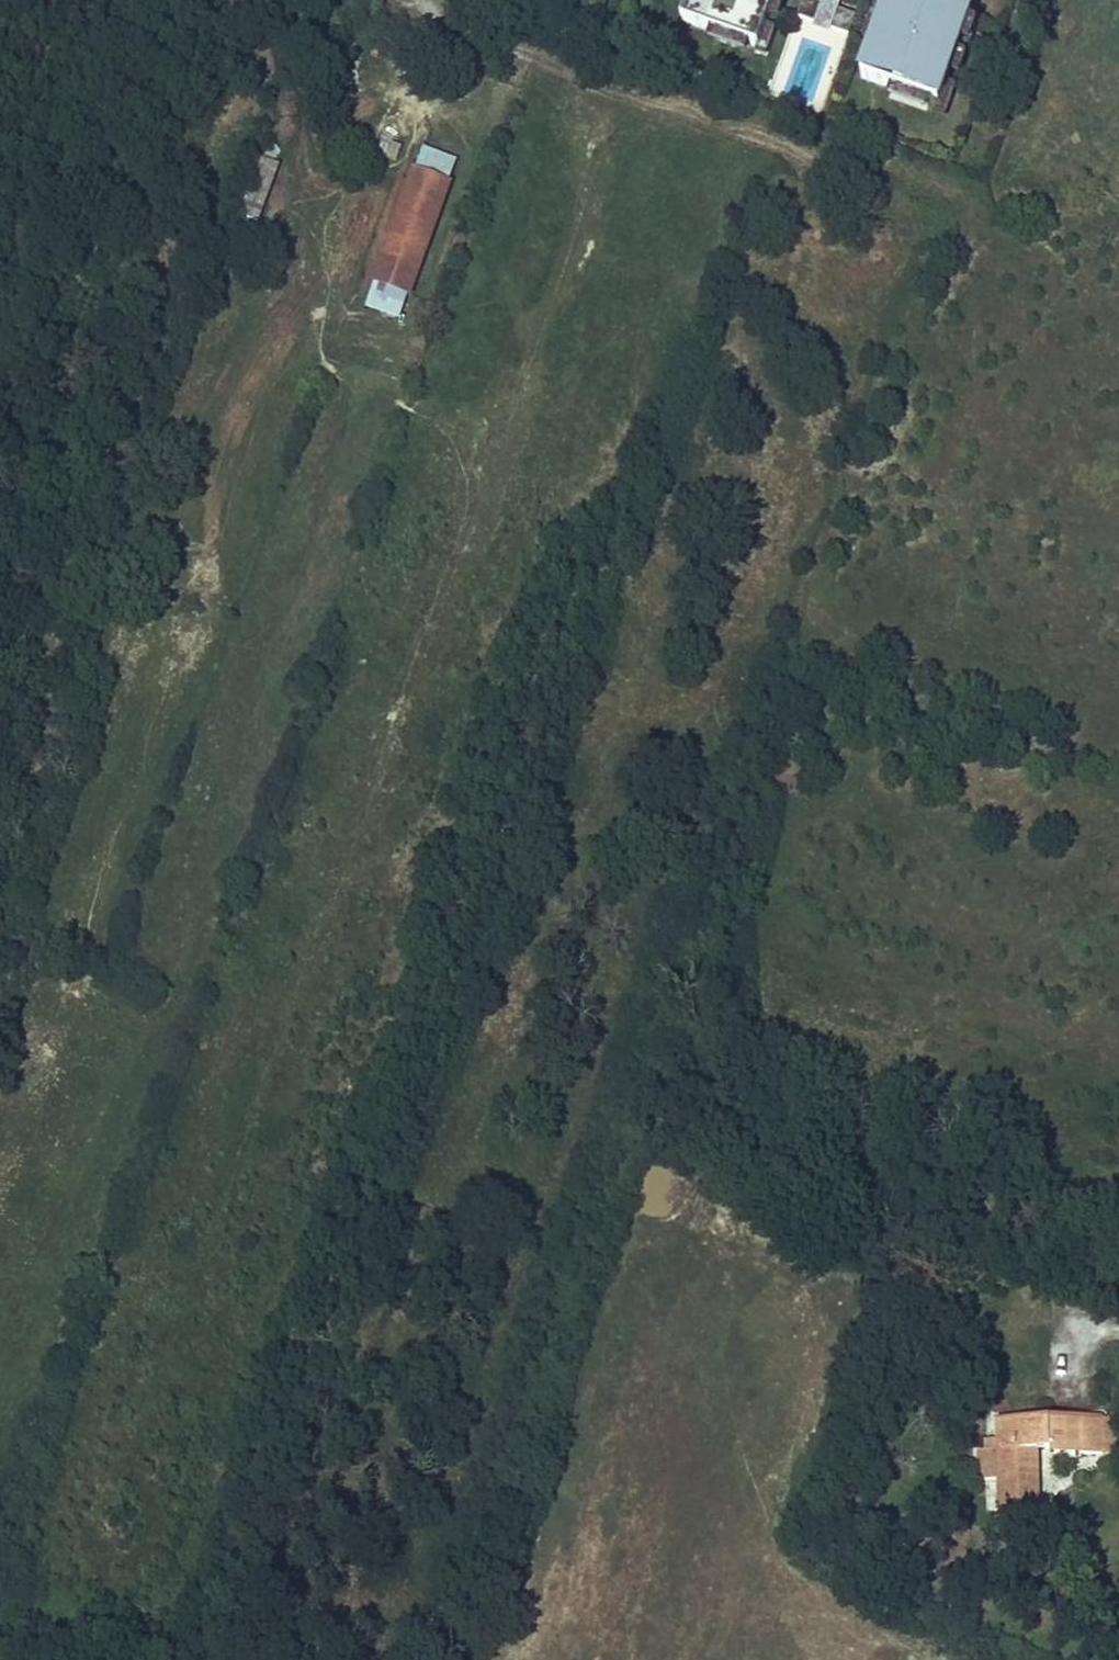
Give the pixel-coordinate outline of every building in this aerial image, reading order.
[(680,28),(760,56),(780,0),(690,0),(680,28)] [(857,8),(820,0),(803,0),(799,19),(852,31),(857,8)] [(858,86),(942,116),(984,0),(889,0),(858,86)] [(453,175),(457,155),(421,148),(417,168),(453,175)] [(447,180),(414,168),(374,276),(408,288),(447,180)] [(1118,1455),(1117,1416),(1104,1417),(1105,1455),(1118,1455)] [(1105,1455),(1104,1417),(994,1419),(995,1441),(983,1441),(984,1451),(976,1451),(976,1482),(995,1481),(996,1513),(1040,1512),(1038,1451),(1050,1451),(1051,1456),(1105,1455)]
